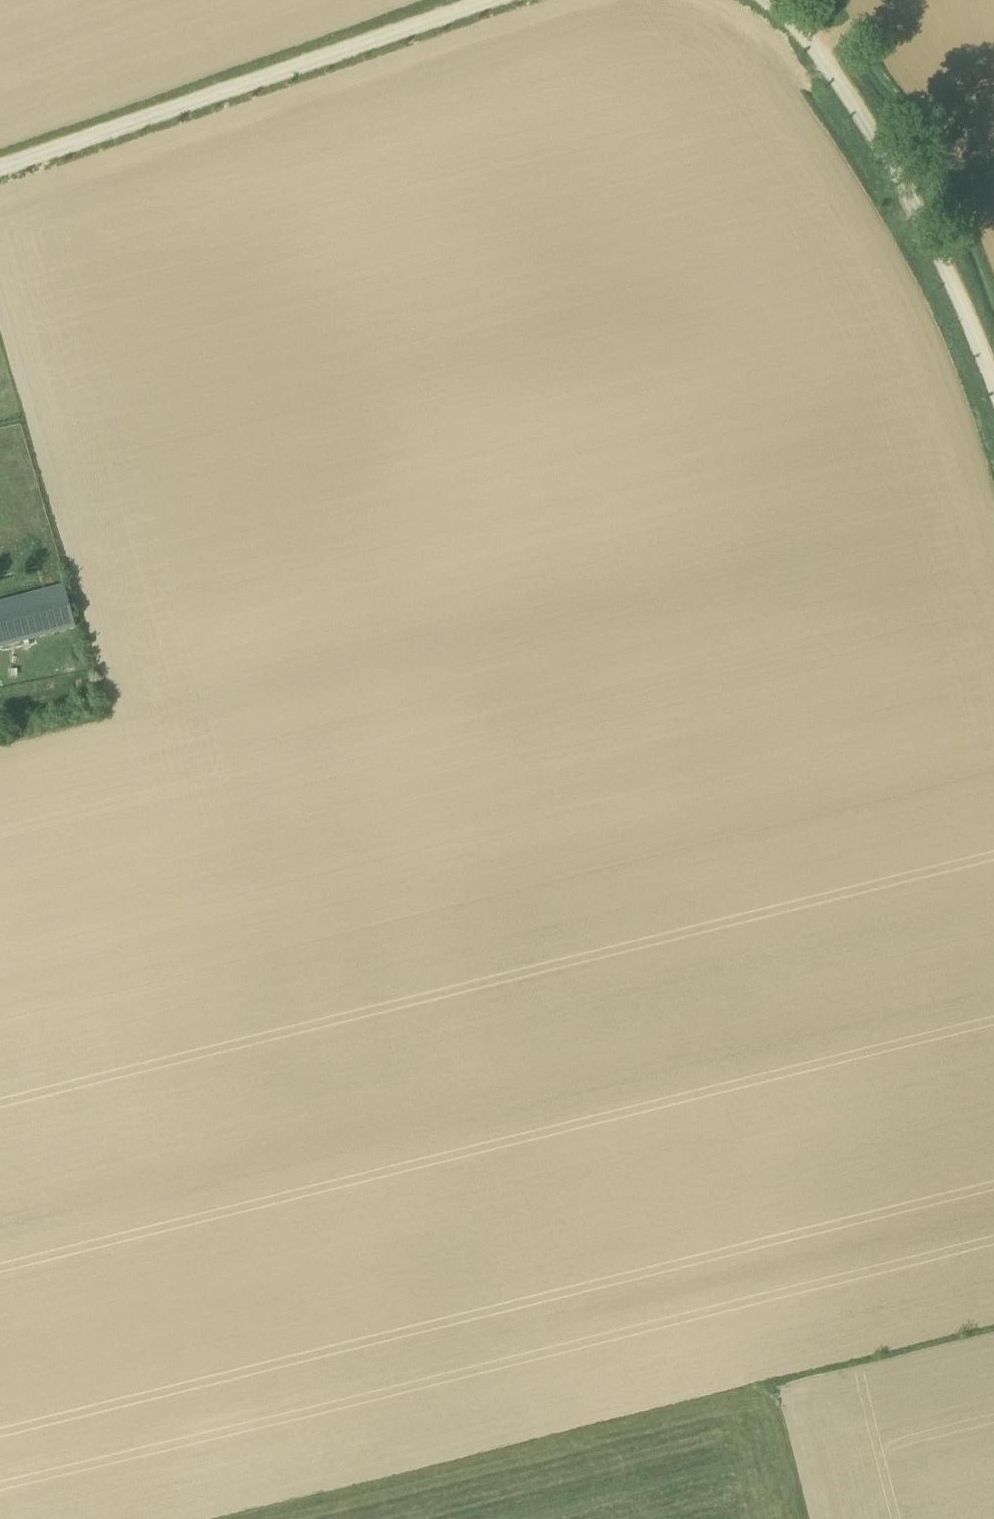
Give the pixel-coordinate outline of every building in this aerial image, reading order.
[(13,462),(9,449),(0,452),(0,466),(13,462)] [(75,628),(63,584),(0,601),(0,648),(75,628)]
